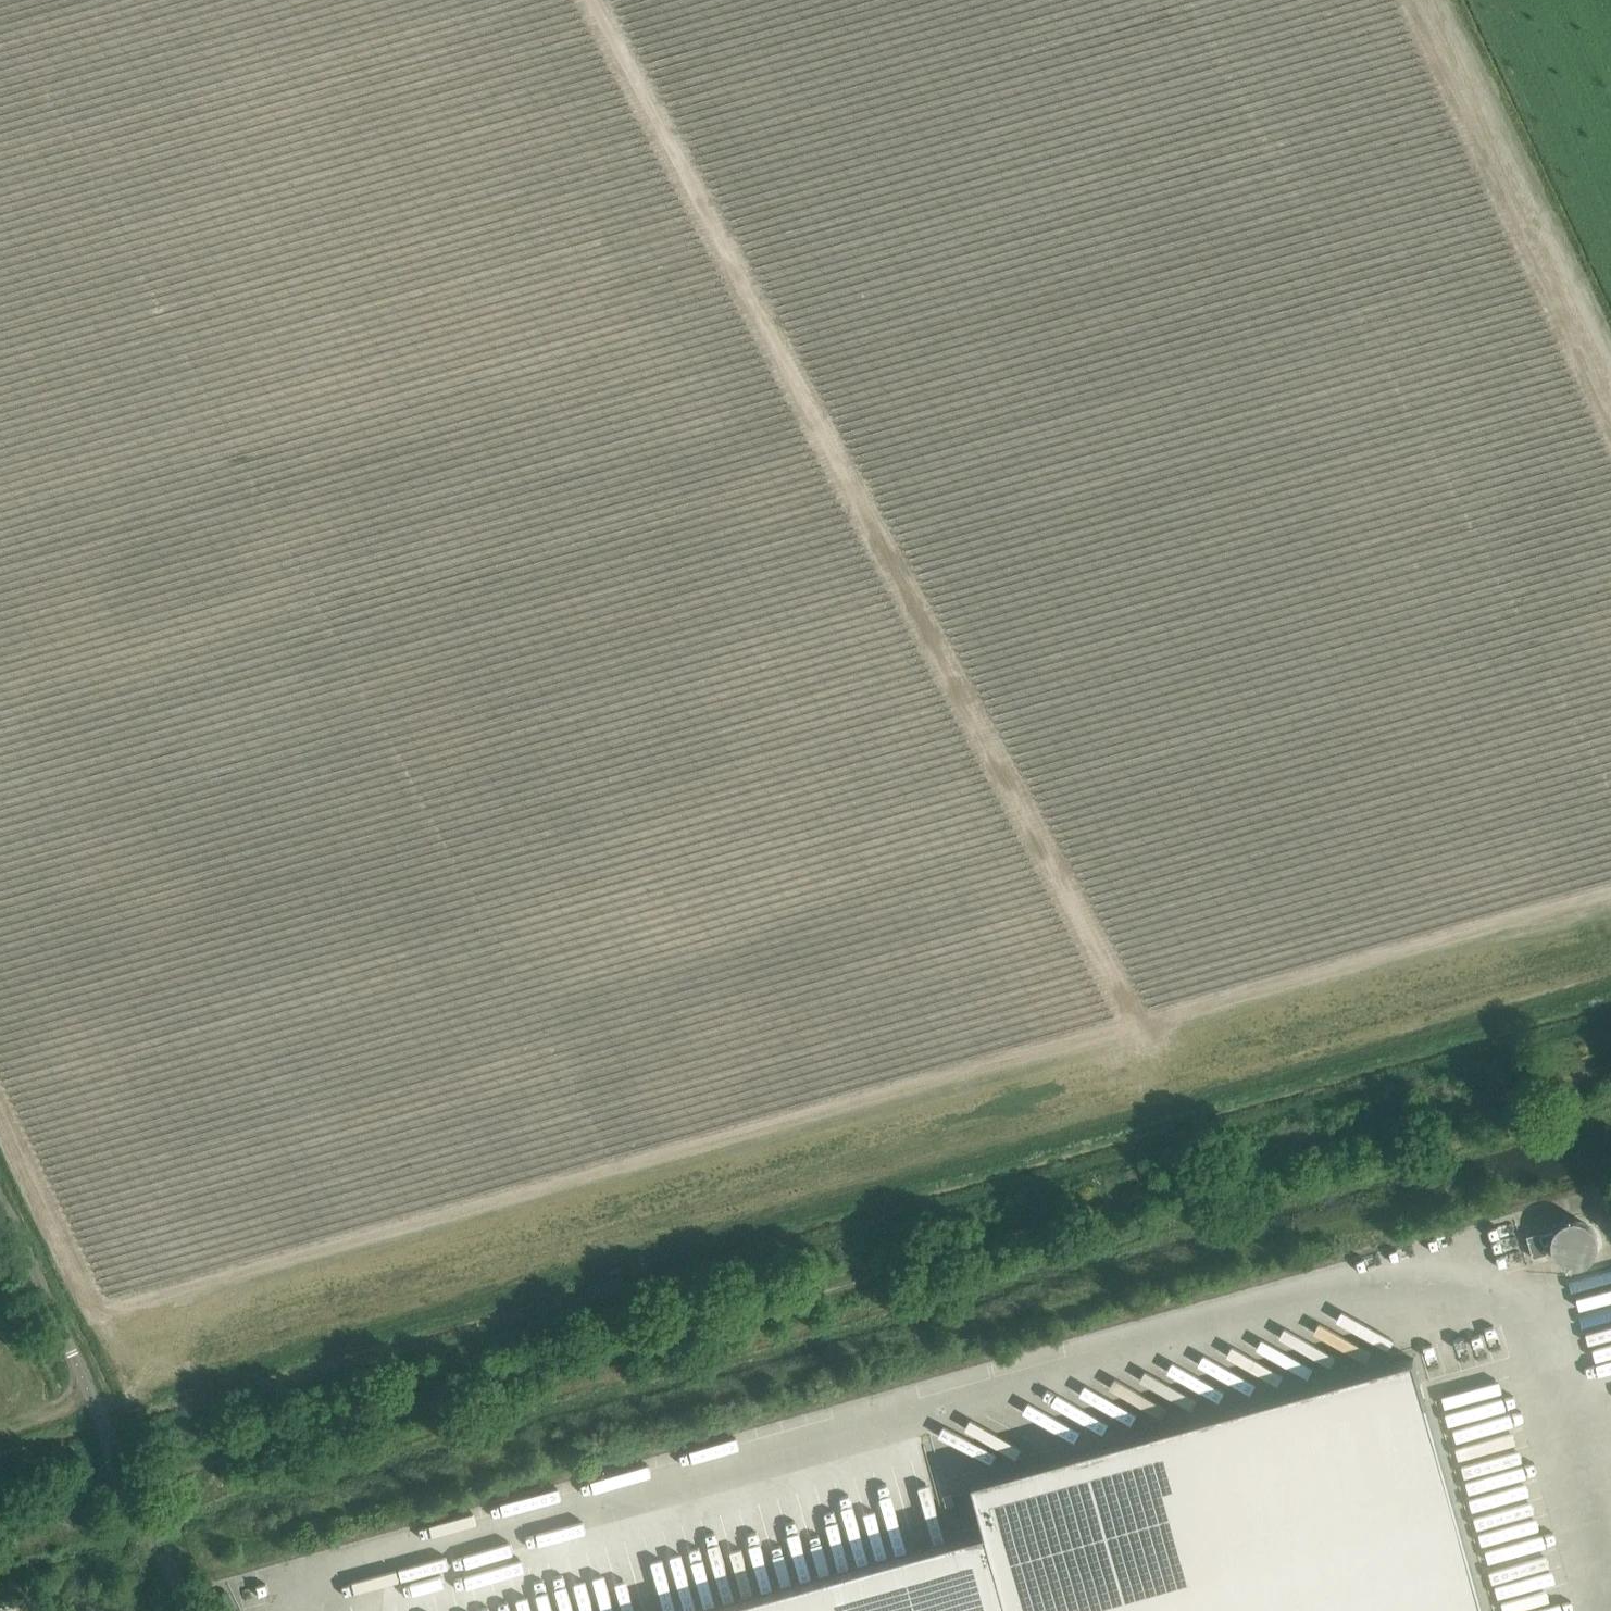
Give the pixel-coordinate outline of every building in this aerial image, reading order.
[(1549,1260),(1588,1262),(1590,1218),(1551,1217),(1549,1260)] [(1540,1232),(1527,1235),(1533,1257),(1546,1253),(1540,1232)] [(1414,1358),(972,1482),(986,1530),(698,1610),(1485,1610),(1414,1358)]
